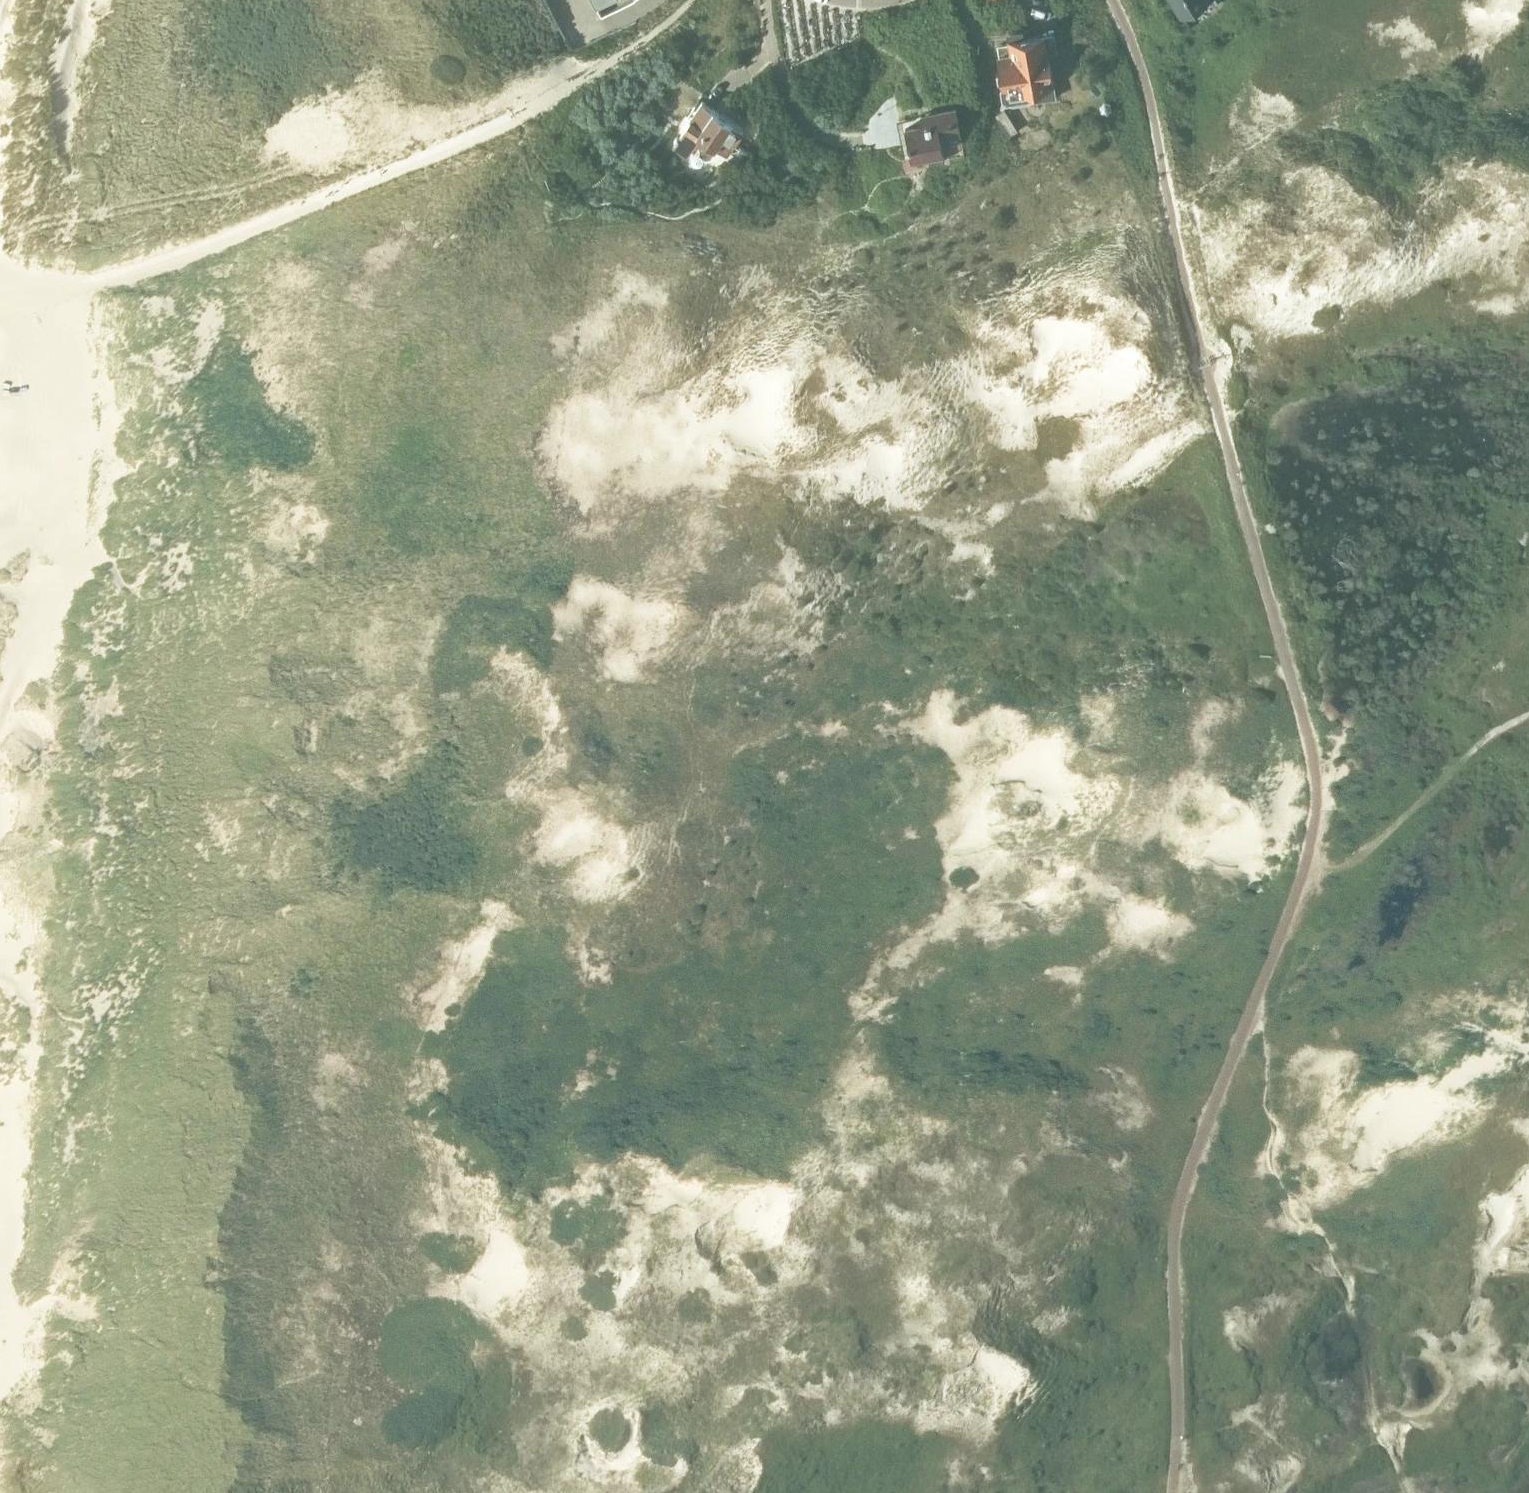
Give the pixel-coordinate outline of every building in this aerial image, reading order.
[(596,8),(611,0),(591,0),(596,8)] [(1183,14),(1208,0),(1175,0),(1183,14)] [(1010,43),(996,46),(999,59),(1003,89),(1001,89),(1003,102),(1006,104),(1008,104),(1010,106),(1029,103),(1030,100),(1036,101),(1055,97),(1053,85),(1051,85),(1050,80),(1052,80),(1047,52),(1056,51),(1053,34),(1027,39),(1023,39),(1022,32),(1014,34),(1015,41),(1010,42),(1010,43)] [(700,102),(671,148),(686,158),(698,139),(706,144),(726,157),(743,130),(723,117),(711,109),(706,106),(700,102)] [(911,158),(928,155),(929,163),(945,160),(941,140),(960,137),(955,109),(928,114),(929,118),(922,120),(922,123),(905,126),(911,158)] [(995,116),(1008,137),(1018,131),(1005,110),(995,116)] [(0,814),(0,866),(4,867),(8,815),(0,814)]
